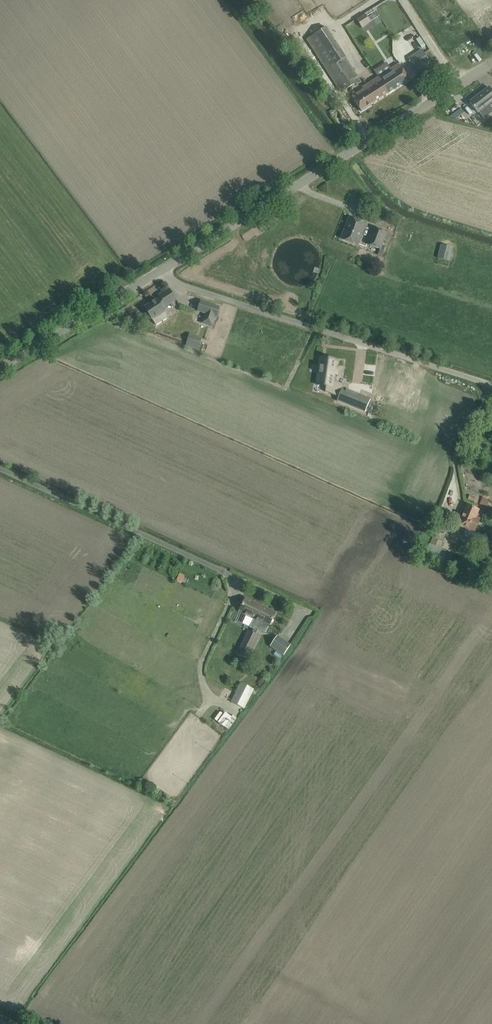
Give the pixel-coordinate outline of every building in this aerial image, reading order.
[(359,28),(367,22),(363,17),(355,23),(359,28)] [(338,88),(357,75),(325,27),(306,39),(338,88)] [(417,72),(430,63),(421,49),(408,58),(417,72)] [(364,89),(352,97),(361,111),(409,80),(404,72),(399,65),(363,88),(364,89)] [(479,112),(484,119),(491,113),(491,109),(490,106),(491,105),(491,91),(489,88),(470,102),(478,113),(479,112)] [(358,245),(366,225),(349,218),(341,239),(358,245)] [(380,249),(386,233),(373,228),(367,244),(380,249)] [(437,259),(449,261),(452,247),(440,245),(437,259)] [(151,304),(145,308),(148,314),(147,315),(150,319),(151,318),(152,319),(156,325),(168,318),(164,311),(162,308),(176,299),(169,289),(159,295),(160,298),(156,301),(155,299),(150,302),(151,304)] [(221,307),(201,302),(199,311),(206,313),(204,323),(213,326),(216,316),(218,317),(221,307)] [(198,349),(200,341),(189,338),(186,345),(198,349)] [(320,358),(317,384),(326,386),(325,392),(328,392),(338,397),(337,401),(365,412),(370,399),(369,399),(344,388),(343,388),(344,385),(336,381),(337,376),(336,375),(337,368),(335,368),(336,361),(320,358)] [(405,374),(400,392),(410,394),(415,376),(405,374)] [(471,536),(473,536),(480,519),(475,518),(479,510),(467,505),(459,525),(466,528),(464,532),(465,534),(471,536)] [(424,557),(447,567),(453,554),(440,549),(443,542),(432,538),(424,557)] [(182,573),(178,581),(184,583),(187,575),(182,573)] [(268,628),(276,613),(246,599),(239,612),(254,619),(250,628),(255,630),(255,628),(265,633),(268,628)] [(258,636),(248,631),(238,653),(248,658),(258,636)] [(269,647),(283,656),(291,645),(277,636),(269,647)] [(230,702),(244,709),(253,690),(240,683),(230,702)] [(223,709),(216,720),(232,729),(238,719),(223,709)]
